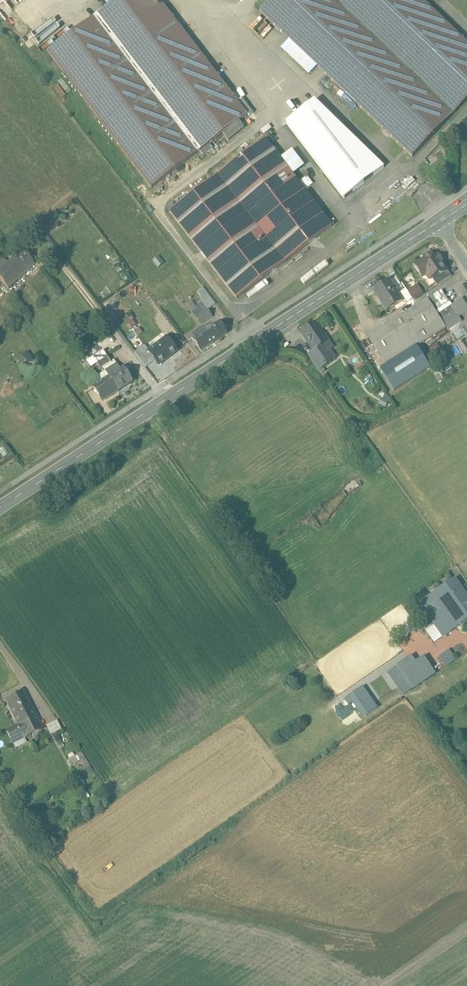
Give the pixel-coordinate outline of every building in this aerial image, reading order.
[(158,0),(116,0),(47,53),(151,188),(222,133),(227,140),(243,127),(238,121),(246,114),(158,0)] [(423,0),(271,0),(259,13),(411,158),(466,100),(466,42),(423,0)] [(265,138),(169,212),(236,300),(332,226),(265,138)] [(34,267),(21,252),(6,265),(5,267),(18,281),(34,267)] [(434,258),(432,255),(429,254),(425,257),(424,260),(415,266),(422,276),(427,273),(431,279),(432,279),(440,274),(441,276),(448,271),(443,264),(444,264),(439,256),(434,258)] [(1,259),(0,260),(0,282),(7,290),(18,281),(5,267),(6,265),(1,259)] [(440,274),(432,279),(437,286),(452,277),(448,271),(441,276),(440,274)] [(403,302),(389,281),(373,291),(386,312),(403,302)] [(215,305),(203,288),(197,292),(210,309),(215,305)] [(408,291),(403,295),(408,302),(413,299),(408,291)] [(442,291),(428,300),(436,313),(450,303),(442,291)] [(451,307),(459,318),(466,314),(466,307),(462,299),(451,307)] [(428,300),(368,338),(386,367),(446,329),(441,320),(436,313),(428,300)] [(195,307),(192,302),(187,305),(193,313),(199,309),(197,306),(195,307)] [(207,310),(202,302),(197,306),(199,309),(203,314),(207,310)] [(451,307),(438,315),(445,325),(459,318),(451,307)] [(193,313),(192,313),(200,325),(212,317),(208,310),(207,310),(203,314),(199,309),(193,313)] [(459,318),(445,325),(449,332),(462,324),(459,318)] [(213,326),(206,331),(205,330),(193,338),(202,352),(213,344),(227,335),(220,324),(214,328),(213,326)] [(316,324),(302,333),(314,351),(328,342),(328,341),(316,324)] [(93,354),(116,341),(112,334),(89,347),(93,354)] [(146,346),(137,353),(148,367),(156,361),(161,367),(182,351),(170,335),(150,350),(146,346)] [(328,342),(314,351),(321,361),(316,365),(319,370),(335,359),(329,350),(333,348),(328,341),(328,342)] [(433,353),(440,350),(437,344),(430,347),(433,353)] [(104,351),(93,358),(97,364),(108,357),(104,351)] [(108,357),(97,364),(101,370),(104,368),(112,363),(111,363),(111,362),(108,357)] [(114,361),(111,362),(111,363),(112,363),(104,368),(110,378),(118,391),(133,382),(124,369),(121,371),(114,361)] [(110,378),(94,388),(103,401),(118,391),(110,378)] [(0,450),(0,451),(4,457),(8,454),(4,447),(0,450)] [(455,581),(433,596),(456,628),(466,620),(466,598),(455,581)] [(456,628),(433,596),(429,599),(421,604),(444,636),(456,628)] [(448,649),(439,656),(447,667),(456,660),(448,649)] [(411,657),(388,673),(394,681),(395,681),(404,695),(412,689),(413,690),(426,681),(435,675),(423,658),(415,664),(411,657)] [(348,695),(362,717),(377,708),(363,686),(348,695)] [(36,717),(23,692),(6,701),(18,726),(7,731),(13,743),(24,738),(42,730),(36,717)] [(53,716),(47,720),(53,729),(59,725),(53,716)]
